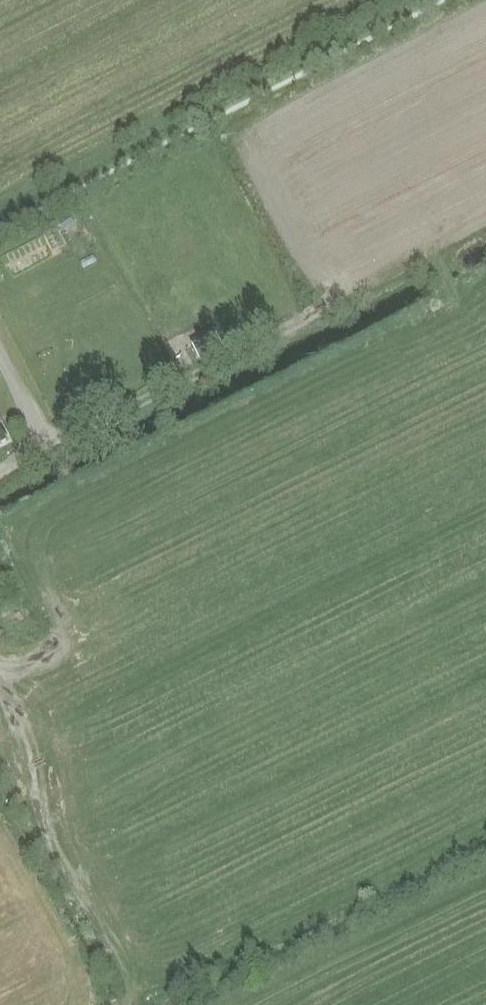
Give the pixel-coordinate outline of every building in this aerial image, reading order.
[(70,216),(59,222),(63,230),(74,224),(70,216)] [(200,362),(201,363),(224,351),(223,350),(213,332),(191,344),(200,362)] [(9,440),(0,423),(0,444),(9,440)]
